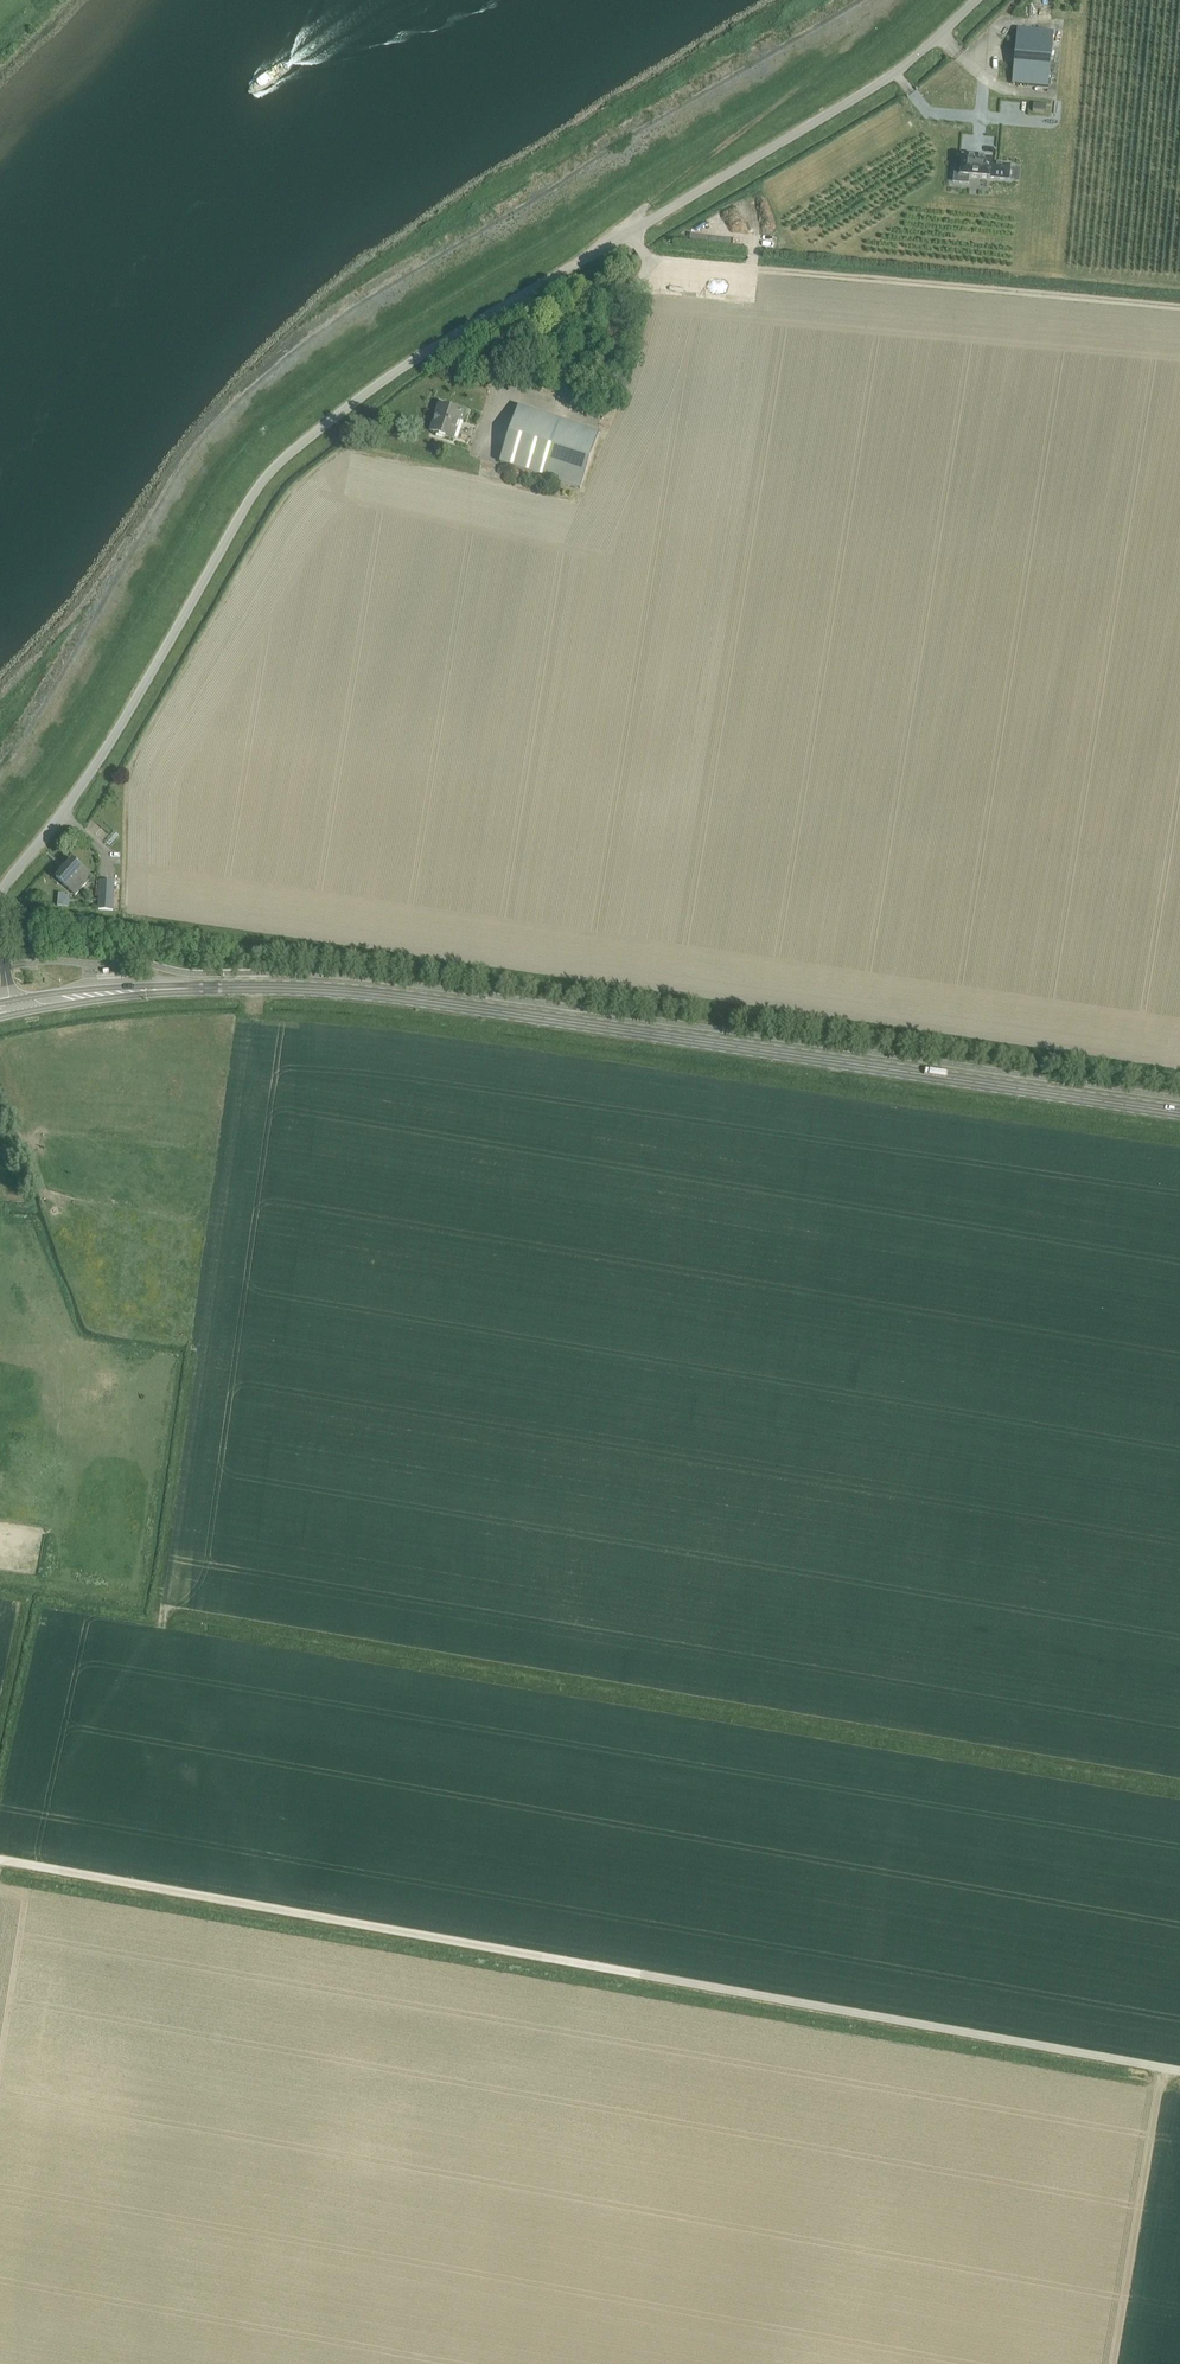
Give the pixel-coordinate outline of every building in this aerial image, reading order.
[(1016,29),(1012,85),(1049,88),(1054,33),(1016,29)] [(991,178),(1008,179),(1010,163),(993,161),(993,160),(966,157),(965,178),(991,180),(991,178)] [(439,406),(430,433),(454,441),(461,422),(464,423),(468,413),(455,408),(454,411),(439,406)] [(500,464),(522,471),(580,490),(599,433),(519,407),(500,464)] [(76,896),(92,878),(72,860),(56,879),(76,896)] [(100,882),(99,911),(113,912),(115,882),(100,882)] [(59,894),(58,907),(70,908),(71,901),(65,895),(59,894)]
